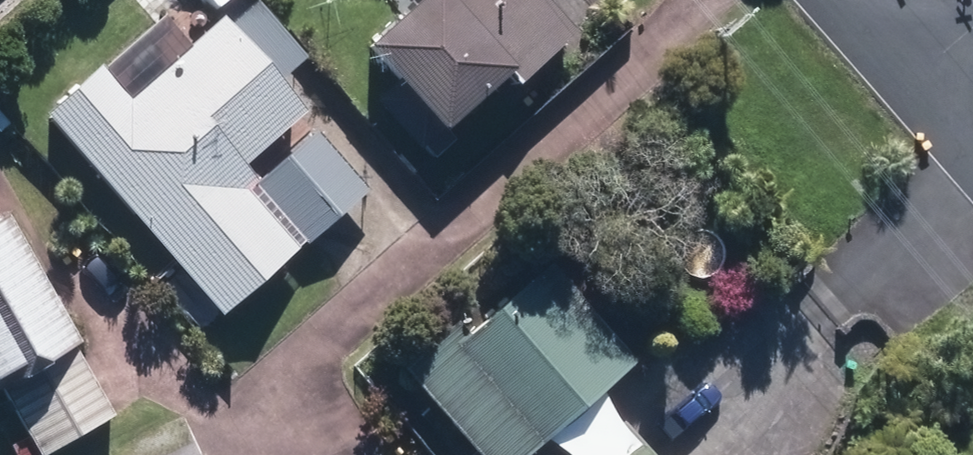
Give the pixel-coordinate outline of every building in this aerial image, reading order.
[(417,151),(502,75),(513,87),(571,35),(539,0),(418,0),(360,52),(389,85),(372,101),(417,151)] [(42,118),(219,319),(295,252),(242,194),(254,183),(242,168),(303,113),(222,20),(127,103),(97,68),(42,118)] [(32,454),(47,454),(111,420),(70,347),(76,344),(4,217),(0,219),(0,397),(32,454)] [(468,454),(525,454),(629,363),(544,267),(462,339),(449,326),(396,374),(468,454)] [(619,425),(584,454),(645,454),(619,425)]
